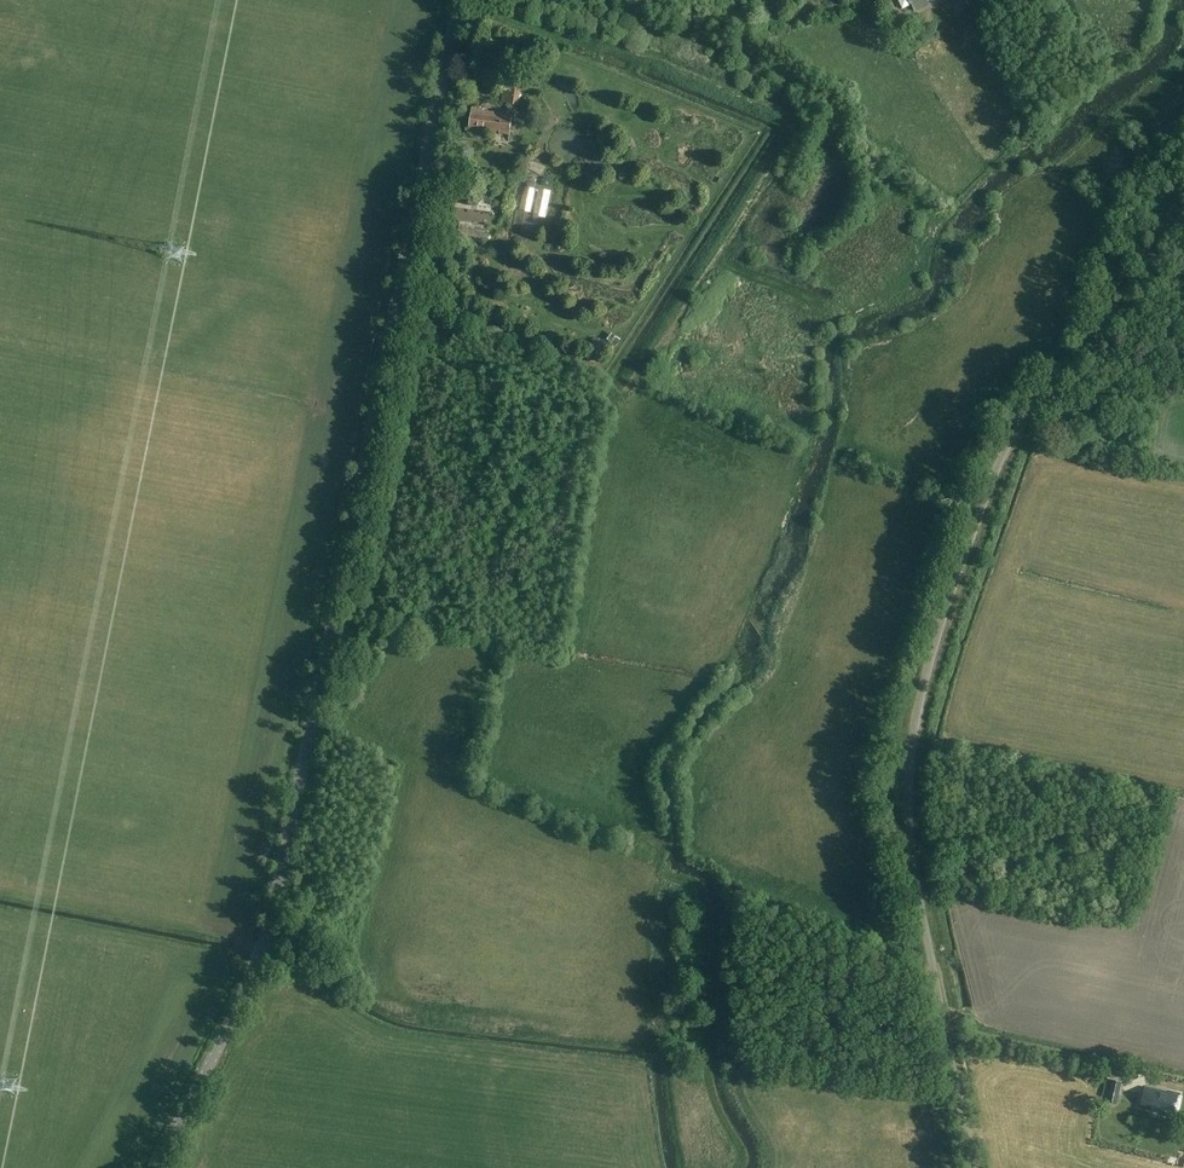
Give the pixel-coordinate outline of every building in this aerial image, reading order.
[(928,0),(909,0),(912,7),(913,6),(916,12),(931,5),(928,0)] [(892,24),(897,36),(909,31),(903,19),(892,24)] [(528,81),(506,77),(505,80),(509,81),(507,90),(504,89),(502,103),(519,106),(521,87),(527,88),(528,81)] [(469,129),(510,135),(513,117),(487,113),(488,111),(485,111),(485,109),(473,107),(469,129)] [(527,157),(521,171),(526,173),(528,169),(542,174),(545,167),(532,161),(533,159),(527,157)] [(493,201),(455,195),(453,206),(491,212),(493,201)] [(461,221),(458,234),(487,239),(489,227),(461,221)] [(1117,1104),(1122,1082),(1113,1080),(1111,1088),(1109,1088),(1107,1094),(1109,1095),(1108,1102),(1117,1104)] [(1144,1087),(1140,1107),(1174,1114),(1178,1095),(1144,1087)]
